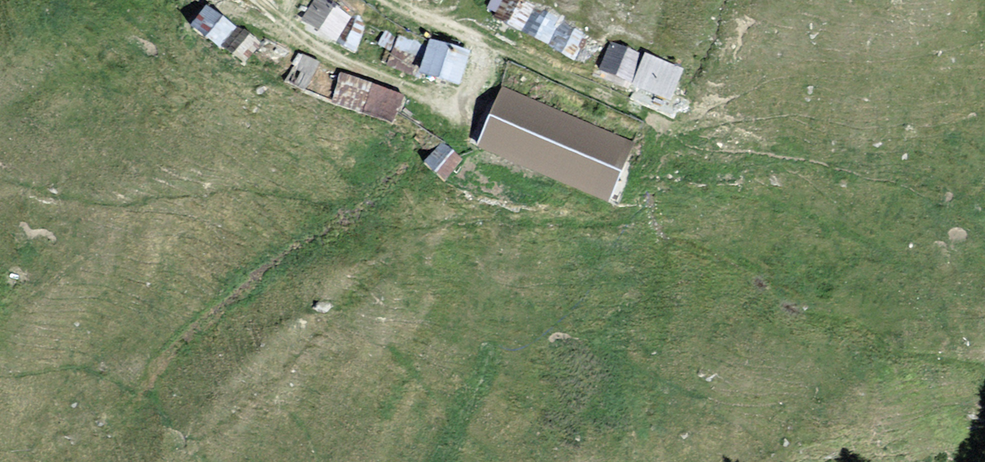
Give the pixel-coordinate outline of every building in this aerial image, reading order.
[(324,0),(318,0),(302,26),(335,46),(352,17),(324,0)] [(519,0),(494,0),(490,8),(498,12),(496,15),(523,29),(534,7),(519,0)] [(264,46),(209,9),(193,32),(248,69),(264,46)] [(558,22),(536,11),(527,31),(549,41),(558,22)] [(585,37),(563,25),(551,45),(574,58),(585,37)] [(640,55),(611,43),(601,68),(630,80),(640,55)] [(473,56),(433,45),(423,80),(463,91),(473,56)] [(681,70),(647,56),(635,83),(669,97),(681,70)] [(408,100),(306,57),(294,85),(397,127),(408,100)] [(640,148),(504,93),(480,153),(616,208),(640,148)] [(467,164),(444,145),(427,167),(449,185),(467,164)]
